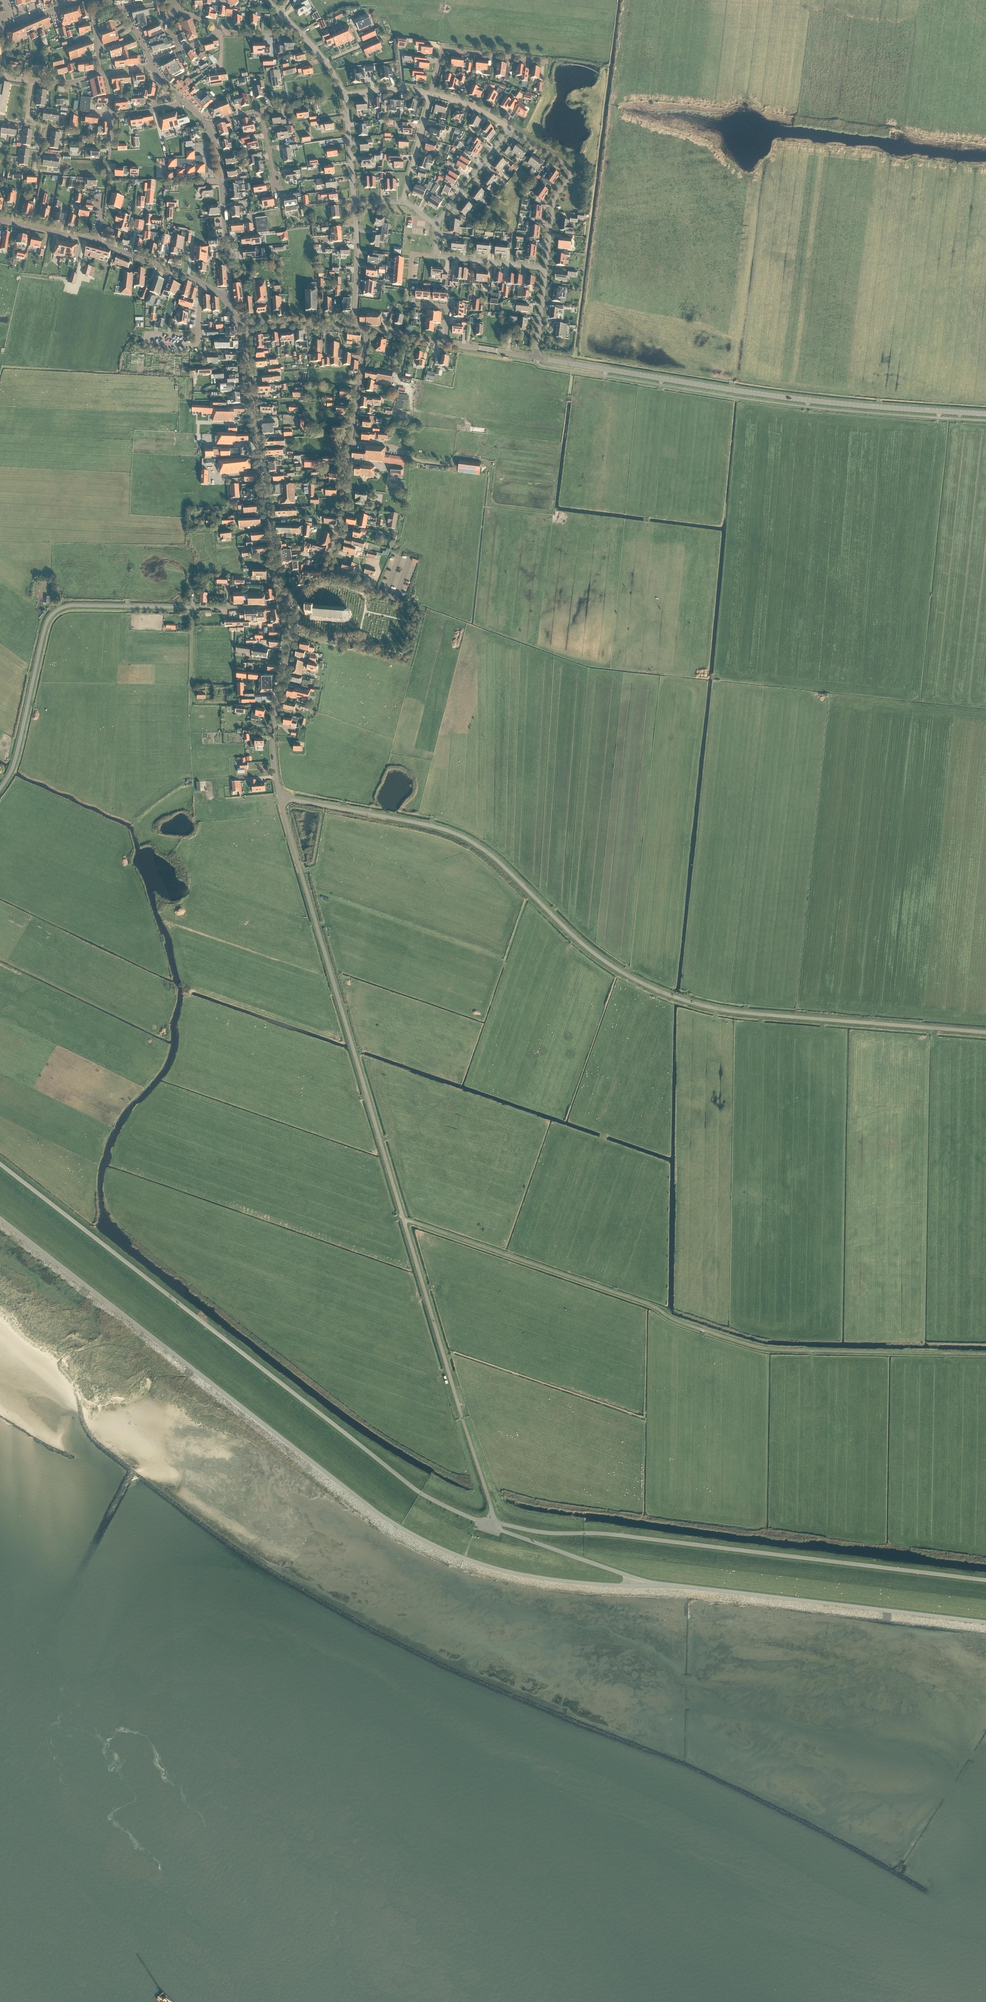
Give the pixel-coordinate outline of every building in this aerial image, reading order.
[(251,2),(248,4),(250,6),(248,7),(248,10),(251,10),(251,7),(253,5),(257,1),(256,0),(248,0),(251,2)] [(295,10),(299,17),(308,11),(307,11),(312,9),(309,5),(306,0),(305,0),(300,3),(302,6),(295,10)] [(78,7),(59,12),(63,26),(78,22),(77,17),(82,16),(83,19),(89,17),(85,4),(79,5),(78,6),(78,7)] [(216,20),(217,14),(217,12),(220,13),(219,16),(225,17),(226,9),(213,6),(212,8),(212,10),(208,9),(206,18),(212,19),(216,20)] [(149,28),(147,24),(146,20),(149,19),(148,16),(147,10),(142,11),(142,10),(131,12),(131,13),(130,13),(132,20),(134,24),(135,23),(136,26),(137,25),(141,32),(142,31),(149,28)] [(336,21),(343,17),(340,12),(333,15),(336,21)] [(250,17),(251,25),(257,25),(257,21),(258,21),(258,18),(261,18),(261,13),(257,13),(257,14),(253,14),(253,17),(250,17)] [(367,15),(354,21),(359,31),(372,26),(367,15)] [(34,22),(38,29),(44,27),(45,29),(51,27),(47,17),(34,22)] [(183,22),(181,23),(183,29),(183,30),(184,33),(182,33),(183,34),(183,36),(186,35),(188,41),(197,38),(194,28),(195,28),(192,19),(185,22),(183,22)] [(34,22),(29,25),(32,32),(33,31),(35,34),(36,36),(36,39),(38,38),(36,34),(35,30),(38,29),(34,22)] [(113,31),(115,30),(114,28),(113,25),(114,25),(113,23),(112,23),(112,22),(105,25),(107,28),(106,28),(107,31),(99,33),(103,45),(117,40),(113,31)] [(152,22),(147,24),(149,28),(142,31),(145,37),(148,36),(149,40),(151,39),(164,34),(165,33),(160,23),(154,26),(152,22)] [(181,23),(175,25),(177,32),(181,30),(182,31),(183,30),(183,29),(181,23)] [(32,32),(29,25),(23,27),(26,34),(27,37),(30,35),(32,41),(37,39),(35,34),(33,31),(32,32)] [(23,27),(17,30),(17,28),(7,33),(13,45),(28,38),(27,37),(26,34),(23,27)] [(355,41),(353,35),(350,28),(337,33),(338,35),(332,38),(331,38),(329,34),(323,37),(325,41),(326,40),(329,47),(335,44),(337,48),(355,41)] [(363,42),(376,36),(374,30),(360,36),(363,42)] [(128,34),(118,38),(118,40),(120,44),(121,46),(119,47),(120,51),(121,50),(122,52),(126,51),(137,47),(134,40),(126,43),(126,41),(130,40),(128,34)] [(164,34),(151,39),(149,40),(147,41),(153,53),(170,48),(175,47),(173,40),(172,41),(172,40),(168,37),(166,37),(164,34)] [(45,52),(52,50),(50,44),(48,45),(46,38),(41,39),(42,42),(41,42),(43,48),(44,48),(45,52)] [(206,51),(216,49),(218,48),(217,46),(219,46),(218,40),(213,41),(214,44),(205,46),(206,51)] [(366,56),(382,49),(379,41),(362,48),(366,56)] [(83,53),(94,49),(92,42),(82,45),(81,44),(67,49),(70,61),(81,57),(81,55),(84,54),(83,53)] [(417,42),(416,47),(422,48),(421,54),(426,55),(426,54),(432,54),(433,47),(424,46),(424,42),(417,42)] [(293,43),(285,43),(285,45),(285,47),(283,47),(282,47),(278,47),(278,54),(283,54),(283,53),(285,53),(285,50),(294,50),(293,43)] [(230,49),(228,49),(228,61),(238,61),(238,49),(237,49),(237,44),(230,44),(230,49)] [(265,46),(265,44),(254,44),(254,54),(270,54),(270,46),(265,46)] [(117,45),(108,48),(112,60),(122,57),(120,51),(119,47),(117,45)] [(115,61),(114,61),(115,68),(134,66),(134,65),(138,65),(137,57),(136,57),(136,56),(129,56),(126,51),(122,52),(123,57),(120,57),(120,60),(115,61)] [(197,63),(199,62),(194,51),(188,55),(192,62),(195,60),(197,63)] [(302,54),(296,56),(295,53),(288,55),(289,59),(293,58),(292,57),(294,57),(295,59),(297,59),(298,62),(306,60),(304,54),(302,55),(302,54)] [(183,73),(182,72),(184,70),(176,57),(173,59),(173,60),(161,67),(164,73),(164,72),(170,84),(177,80),(175,77),(183,73)] [(52,61),(54,69),(64,66),(62,58),(52,61)] [(416,58),(415,63),(420,63),(420,68),(429,70),(429,63),(427,63),(428,59),(424,59),(416,58)] [(463,64),(464,60),(452,58),(451,66),(463,68),(463,67),(467,68),(466,72),(470,73),(471,65),(467,64),(463,64)] [(21,69),(22,66),(18,65),(18,61),(10,60),(10,68),(17,70),(17,69),(21,69)] [(488,63),(477,61),(476,70),(477,70),(477,71),(481,71),(484,71),(483,75),(490,76),(491,69),(487,69),(488,63)] [(46,71),(47,65),(40,64),(40,65),(32,64),(31,71),(42,72),(42,70),(46,71)] [(509,82),(510,74),(505,73),(506,65),(498,64),(496,64),(496,68),(497,68),(496,77),(505,78),(504,81),(509,82)] [(58,75),(68,73),(66,66),(56,69),(58,75)] [(304,76),(313,74),(312,66),(303,68),(298,69),(299,73),(303,72),(304,76)] [(515,71),(515,76),(522,77),(521,81),(522,82),(521,86),(527,86),(527,82),(528,76),(529,71),(525,70),(525,67),(517,66),(517,71),(515,71)] [(295,67),(283,70),(284,75),(296,72),(295,67)] [(388,68),(380,69),(382,81),(389,80),(388,76),(393,76),(392,69),(388,70),(388,68)] [(539,79),(540,69),(532,68),(531,78),(539,79)] [(273,88),(279,87),(278,81),(280,80),(279,71),(271,72),(273,88)] [(427,75),(424,75),(424,72),(413,71),(413,77),(417,77),(416,82),(426,83),(427,75)] [(361,79),(364,79),(364,72),(358,73),(358,72),(351,73),(351,78),(350,78),(351,82),(352,82),(352,84),(359,83),(359,79),(361,79)] [(118,76),(118,78),(119,84),(124,84),(130,83),(129,76),(126,77),(126,75),(118,76)] [(135,76),(132,76),(133,82),(134,85),(140,85),(139,82),(144,81),(144,75),(135,76)] [(449,89),(456,91),(459,82),(452,80),(453,77),(447,75),(445,82),(450,83),(449,89)] [(92,80),(90,81),(91,87),(103,84),(102,78),(92,80)] [(119,84),(118,78),(111,79),(112,85),(113,92),(119,91),(118,84),(119,84)] [(179,91),(190,81),(188,79),(184,82),(185,83),(184,84),(181,80),(175,86),(179,91)] [(190,81),(179,91),(184,96),(185,95),(189,91),(190,90),(186,87),(187,86),(188,87),(192,83),(190,81)] [(256,99),(264,97),(262,90),(265,89),(263,82),(258,83),(259,88),(254,89),(256,99)] [(0,116),(0,115),(5,115),(10,85),(4,84),(4,87),(0,87),(0,116)] [(103,84),(91,87),(92,92),(105,89),(103,84)] [(473,86),(469,96),(476,99),(477,96),(481,98),(483,91),(480,89),(473,86)] [(189,91),(185,95),(191,102),(196,96),(195,97),(193,95),(199,90),(196,87),(192,91),(192,92),(191,93),(189,91)] [(105,89),(92,92),(94,98),(106,95),(105,89)] [(152,90),(149,89),(148,93),(141,92),(140,98),(143,98),(147,99),(148,96),(154,97),(155,91),(152,90)] [(486,101),(493,104),(497,96),(500,98),(503,91),(498,89),(496,94),(491,91),(486,101)] [(38,91),(37,98),(46,100),(47,92),(38,91)] [(199,100),(196,96),(191,102),(201,113),(206,109),(213,102),(215,100),(208,92),(199,100)] [(521,95),(517,92),(514,97),(518,100),(518,101),(519,102),(525,94),(523,93),(521,95)] [(240,98),(234,99),(235,106),(239,105),(241,104),(242,107),(249,106),(247,95),(239,97),(240,98)] [(46,100),(37,98),(36,106),(40,106),(44,107),(45,107),(46,100)] [(97,124),(98,116),(89,115),(91,99),(81,98),(79,111),(82,111),(81,123),(97,125),(97,124)] [(127,101),(121,101),(122,110),(128,109),(127,104),(131,104),(131,102),(130,99),(127,100),(127,101)] [(403,109),(404,102),(401,102),(401,100),(391,99),(390,106),(391,106),(390,112),(396,112),(396,109),(403,109)] [(512,102),(506,99),(500,107),(506,111),(508,108),(512,111),(517,103),(513,100),(512,102)] [(232,114),(226,100),(217,104),(218,106),(210,109),(213,119),(222,115),(223,118),(232,114)] [(385,114),(385,107),(381,107),(381,100),(374,100),(374,110),(379,109),(379,114),(385,114)] [(407,101),(405,108),(408,109),(408,110),(414,111),(413,116),(417,117),(417,114),(418,111),(419,109),(416,108),(417,102),(410,101),(410,102),(407,101)] [(364,116),(370,115),(370,110),(367,110),(367,103),(357,104),(357,111),(363,111),(364,116)] [(526,108),(524,107),(519,103),(515,111),(517,112),(516,114),(523,119),(524,117),(525,117),(527,116),(526,115),(529,110),(529,109),(526,107),(526,108)] [(448,107),(437,104),(435,111),(443,114),(441,119),(447,121),(449,115),(446,113),(448,107)] [(50,121),(51,113),(44,112),(43,115),(43,120),(50,121)] [(162,132),(175,128),(181,126),(180,125),(190,123),(188,115),(178,118),(177,112),(158,117),(162,132)] [(456,114),(454,114),(451,121),(460,124),(462,120),(465,121),(467,114),(461,112),(460,115),(459,114),(459,113),(457,113),(456,114)] [(59,114),(51,113),(50,121),(58,122),(59,114)] [(272,117),(273,125),(281,124),(281,125),(286,124),(286,119),(281,119),(281,116),(272,117)] [(370,122),(370,124),(378,124),(385,123),(386,116),(381,116),(381,121),(376,121),(373,121),(370,122)] [(77,130),(78,118),(71,117),(69,129),(77,130)] [(143,118),(144,127),(146,127),(146,125),(154,124),(153,121),(154,121),(153,117),(143,118)] [(144,127),(143,118),(130,119),(131,127),(132,127),(132,129),(136,129),(136,127),(144,125),(144,127)] [(474,118),(470,126),(476,129),(475,130),(480,132),(483,126),(479,124),(480,121),(474,118)] [(250,124),(249,119),(242,121),(243,126),(242,126),(244,134),(255,132),(253,123),(250,124)] [(366,128),(370,128),(370,122),(362,122),(362,126),(358,126),(359,136),(367,136),(366,128)] [(325,131),(334,130),(333,123),(325,124),(321,125),(321,129),(325,128),(325,131)] [(412,135),(413,129),(409,128),(410,123),(401,123),(401,128),(404,128),(403,134),(412,135)] [(97,125),(97,135),(101,135),(108,135),(108,124),(97,124),(97,125)] [(227,127),(230,126),(230,124),(218,127),(221,137),(229,134),(227,127)] [(444,132),(446,128),(439,125),(438,128),(437,129),(432,127),(429,135),(439,138),(440,135),(441,135),(443,132),(444,132)] [(483,128),(481,131),(483,133),(481,135),(485,138),(485,139),(488,141),(492,136),(494,132),(492,131),(493,129),(488,125),(485,129),(483,128)] [(8,135),(9,127),(2,126),(1,134),(8,135)] [(17,128),(9,127),(8,135),(16,136),(17,128)] [(200,138),(198,127),(186,130),(188,136),(190,136),(191,140),(200,138)] [(277,131),(278,140),(288,139),(288,135),(292,135),(291,127),(285,128),(286,130),(277,131)] [(24,130),(23,138),(31,139),(32,131),(24,130)] [(51,133),(50,141),(59,142),(60,134),(51,133)] [(310,136),(302,138),(303,143),(306,142),(306,144),(310,144),(310,142),(311,141),(310,136)] [(249,150),(259,148),(257,140),(250,142),(249,137),(241,138),(243,144),(244,144),(245,147),(248,146),(249,150)] [(31,139),(23,138),(22,145),(30,146),(31,139)] [(481,143),(474,138),(472,141),(469,146),(471,147),(479,152),(482,147),(479,145),(481,143)] [(59,142),(50,141),(49,148),(58,149),(59,142)] [(228,141),(222,143),(224,151),(230,149),(229,149),(232,148),(231,144),(228,145),(228,141)] [(366,141),(366,142),(366,144),(360,145),(360,151),(369,150),(368,144),(372,144),(372,141),(366,141)] [(283,150),(285,163),(292,162),(291,149),(290,149),(290,148),(297,148),(297,144),(290,145),(290,144),(285,145),(285,150),(283,150)] [(438,150),(439,147),(436,146),(427,144),(425,150),(434,153),(435,149),(438,150)] [(517,155),(523,148),(518,145),(515,150),(513,148),(510,151),(512,153),(513,152),(517,155)] [(479,152),(471,147),(469,152),(466,150),(464,153),(470,157),(472,154),(476,157),(479,152)] [(527,152),(523,148),(517,155),(522,159),(521,160),(523,161),(526,158),(524,157),(527,152)] [(21,150),(20,158),(29,159),(30,151),(21,150)] [(195,157),(195,152),(187,152),(187,160),(179,160),(179,161),(177,161),(177,160),(169,160),(169,168),(169,173),(166,173),(166,181),(174,181),(174,178),(177,178),(177,179),(185,179),(185,176),(187,176),(195,176),(195,173),(197,173),(205,173),(205,165),(203,165),(203,162),(202,162),(202,159),(203,159),(203,157),(195,157)] [(235,161),(239,160),(238,153),(233,153),(234,157),(225,159),(226,165),(236,164),(235,161)] [(256,175),(265,173),(264,168),(263,168),(262,162),(256,163),(255,159),(258,158),(258,154),(247,156),(249,166),(254,165),(256,175)] [(460,161),(468,166),(471,161),(466,158),(467,156),(464,154),(462,156),(460,161)] [(400,157),(394,157),(389,157),(389,162),(390,162),(390,164),(394,165),(394,168),(403,168),(403,161),(400,161),(400,157)] [(422,159),(419,168),(421,169),(426,170),(428,164),(432,165),(433,163),(434,159),(427,157),(426,160),(422,159)] [(533,167),(538,160),(534,157),(530,161),(528,160),(526,163),(528,165),(529,164),(533,167)] [(29,159),(20,158),(19,165),(28,166),(29,159)] [(50,167),(51,159),(44,158),(43,166),(50,167)] [(496,163),(503,168),(506,164),(507,164),(509,162),(506,160),(504,162),(499,158),(496,163)] [(59,160),(51,159),(50,167),(57,168),(59,160)] [(372,164),(374,164),(374,159),(371,159),(361,160),(362,167),(372,167),(372,164)] [(543,164),(538,160),(533,167),(538,171),(537,171),(539,173),(541,170),(539,168),(543,164)] [(468,166),(460,161),(457,165),(456,167),(459,169),(460,167),(465,171),(468,166)] [(503,168),(496,163),(492,167),(497,171),(495,173),(498,175),(500,173),(499,173),(503,168)] [(325,175),(335,174),(334,166),(324,168),(320,169),(321,173),(325,172),(325,175)] [(116,169),(115,176),(123,177),(124,175),(128,176),(128,174),(131,174),(131,175),(138,175),(139,169),(131,168),(131,169),(128,168),(124,168),(124,169),(120,169),(120,170),(116,169)] [(557,181),(560,176),(555,172),(556,170),(553,168),(552,170),(553,171),(549,176),(557,181)] [(296,176),(300,175),(300,169),(293,170),(293,174),(290,174),(285,174),(286,183),(297,181),(296,176)] [(451,171),(448,175),(457,181),(460,176),(454,173),(455,171),(452,169),(451,171)] [(457,181),(448,175),(445,180),(444,182),(447,184),(449,182),(454,185),(457,181)] [(490,175),(487,179),(494,185),(497,180),(498,181),(497,182),(499,183),(501,180),(497,176),(495,178),(490,175)] [(544,177),(541,180),(550,187),(552,184),(553,185),(557,181),(549,176),(547,179),(544,177)] [(96,186),(96,180),(84,179),(84,184),(83,184),(83,186),(82,191),(85,191),(86,186),(87,186),(87,187),(91,187),(91,186),(96,186)] [(320,180),(316,181),(317,187),(326,185),(326,189),(336,188),(336,181),(326,182),(325,179),(320,180)] [(487,179),(483,184),(484,184),(486,186),(484,188),(487,189),(490,192),(491,193),(494,190),(492,189),(491,190),(490,189),(494,185),(487,179)] [(418,197),(422,188),(419,187),(421,183),(418,182),(417,186),(413,195),(418,197)] [(429,191),(433,184),(429,182),(428,186),(426,185),(424,189),(422,188),(418,197),(423,199),(427,190),(429,191)] [(538,192),(546,197),(549,192),(544,188),(545,186),(542,184),(541,186),(542,187),(538,192)] [(267,192),(265,185),(253,187),(255,197),(261,196),(260,193),(267,192)] [(433,196),(428,205),(432,208),(439,197),(436,196),(437,195),(435,193),(439,187),(436,185),(430,193),(434,196),(433,196)] [(206,190),(206,186),(198,187),(198,194),(202,193),(202,197),(213,197),(213,189),(206,190)] [(478,188),(474,193),(481,198),(485,194),(486,194),(487,192),(484,190),(483,192),(478,188)] [(7,189),(6,195),(8,195),(7,203),(7,205),(8,206),(11,207),(12,206),(12,204),(13,202),(15,202),(16,198),(17,190),(7,189)] [(535,190),(532,194),(534,196),(533,198),(536,200),(538,198),(542,201),(546,197),(538,192),(535,190)] [(337,193),(321,195),(322,202),(326,201),(329,201),(338,200),(337,193)] [(481,198),(474,193),(471,197),(476,201),(474,203),(477,206),(479,203),(478,203),(481,198)] [(42,194),(40,205),(45,207),(46,204),(48,204),(49,196),(42,194)] [(109,207),(121,210),(124,198),(112,194),(109,207)] [(439,197),(432,208),(437,211),(442,202),(444,199),(442,198),(441,199),(439,197)] [(274,201),(273,198),(262,200),(263,208),(274,206),(275,209),(278,208),(277,201),(274,201)] [(298,211),(297,206),(296,198),(291,199),(285,200),(286,208),(286,209),(286,213),(292,212),(298,211)] [(31,216),(34,203),(24,201),(21,214),(31,216)] [(54,208),(53,213),(57,214),(55,222),(61,223),(63,215),(60,214),(61,208),(59,207),(60,203),(55,202),(54,208)] [(465,202),(462,207),(469,212),(472,208),(473,208),(475,206),(472,204),(470,206),(465,202)] [(332,219),(340,219),(339,208),(334,208),(334,205),(328,206),(329,212),(331,212),(332,219)] [(532,205),(532,207),(531,207),(530,213),(532,213),(541,214),(542,208),(536,208),(536,205),(532,205)] [(220,215),(219,206),(208,206),(208,209),(205,210),(205,213),(209,213),(209,216),(220,215)] [(49,212),(49,208),(45,207),(45,211),(43,211),(41,219),(47,220),(49,212)] [(88,218),(89,211),(84,210),(84,207),(80,207),(78,216),(88,218)] [(235,209),(232,209),(232,218),(240,218),(239,214),(242,214),(242,211),(241,207),(235,207),(235,209)] [(469,212),(462,207),(458,211),(463,215),(462,217),(465,219),(466,217),(466,216),(469,212)] [(74,226),(76,217),(72,217),(73,213),(70,212),(68,225),(74,226)] [(541,214),(532,213),(532,219),(531,219),(531,221),(534,222),(535,219),(541,220),(541,214)] [(125,232),(127,233),(128,233),(129,229),(127,228),(130,218),(123,215),(122,218),(117,217),(116,222),(121,224),(120,226),(117,225),(116,229),(125,232)] [(269,232),(267,218),(255,219),(257,234),(269,232)] [(381,232),(388,232),(389,225),(384,224),(385,219),(381,219),(381,218),(376,218),(376,222),(374,222),(374,226),(377,227),(382,228),(381,232)] [(451,221),(450,227),(459,228),(460,222),(461,222),(461,220),(457,219),(457,222),(451,221)] [(143,227),(144,222),(136,221),(135,225),(138,226),(137,229),(141,230),(141,227),(143,227)] [(574,227),(569,226),(569,222),(561,221),(560,231),(565,232),(565,234),(573,235),(574,227)] [(538,224),(527,223),(526,227),(531,227),(530,233),(539,234),(540,228),(537,228),(538,224)] [(238,225),(231,225),(232,232),(235,232),(236,236),(239,235),(241,235),(244,235),(244,234),(244,233),(254,232),(253,224),(244,225),(244,224),(238,225)] [(459,228),(450,227),(450,233),(456,233),(455,236),(459,236),(459,234),(458,233),(459,228)] [(110,229),(108,240),(114,242),(116,232),(114,232),(115,231),(110,229)] [(216,239),(215,231),(208,232),(209,240),(209,247),(210,253),(215,252),(214,247),(218,246),(217,239),(216,239)] [(129,248),(129,247),(132,239),(126,237),(127,233),(125,232),(121,244),(125,245),(125,246),(129,248)] [(388,232),(381,232),(381,235),(375,235),(371,235),(371,240),(371,245),(375,245),(375,247),(379,247),(380,243),(384,243),(385,236),(388,236),(388,232)] [(6,251),(6,252),(7,252),(10,234),(2,233),(1,239),(0,239),(0,250),(6,251)] [(539,234),(530,233),(530,238),(529,238),(528,241),(532,241),(533,239),(538,239),(539,234)] [(24,254),(25,249),(25,246),(26,246),(28,237),(18,235),(15,249),(20,250),(19,253),(18,252),(16,258),(24,260),(26,254),(24,254)] [(560,238),(558,249),(568,250),(568,247),(571,247),(572,246),(572,244),(571,242),(571,240),(572,240),(573,236),(564,235),(563,238),(560,238)] [(141,254),(144,237),(138,236),(134,251),(141,254)] [(153,242),(154,237),(150,236),(150,240),(149,244),(150,244),(149,251),(150,251),(149,256),(156,257),(158,246),(152,244),(152,242),(153,242)] [(242,244),(242,245),(252,244),(252,245),(261,244),(260,236),(245,237),(245,239),(242,240),(241,241),(241,244),(242,244)] [(179,253),(182,254),(185,238),(176,237),(175,240),(172,240),(171,245),(173,245),(172,248),(171,248),(170,254),(178,255),(179,253)] [(40,249),(42,240),(32,238),(30,247),(40,249)] [(161,246),(160,253),(165,254),(166,247),(167,248),(169,239),(162,238),(162,241),(161,246)] [(457,251),(458,242),(453,242),(453,241),(450,240),(449,244),(452,245),(451,250),(457,251)] [(73,260),(76,245),(57,241),(54,255),(73,260)] [(458,242),(457,251),(463,252),(464,246),(466,246),(467,242),(464,242),(464,243),(458,242)] [(483,252),(484,244),(478,243),(478,242),(475,242),(475,246),(478,246),(477,252),(483,252)] [(536,247),(535,247),(536,243),(525,242),(524,252),(527,252),(536,253),(536,247)] [(109,259),(111,252),(95,248),(96,245),(88,243),(84,256),(100,260),(100,258),(104,259),(105,257),(109,259)] [(489,244),(484,244),(483,252),(488,253),(489,247),(492,247),(492,244),(489,243),(489,244)] [(501,254),(502,246),(496,245),(496,244),(494,244),(493,248),(496,248),(495,254),(501,254)] [(502,246),(501,254),(507,255),(507,249),(510,249),(510,245),(508,245),(507,246),(502,246)] [(194,246),(193,262),(194,262),(196,262),(200,262),(200,265),(199,265),(199,272),(207,273),(207,266),(208,266),(209,262),(207,261),(208,247),(194,246)] [(349,256),(350,249),(348,249),(348,247),(341,247),(341,250),(338,249),(337,253),(341,253),(341,256),(349,256)] [(255,251),(243,252),(244,259),(252,258),(252,260),(267,259),(267,255),(271,254),(271,250),(266,250),(260,250),(260,251),(255,251)] [(536,253),(527,252),(526,258),(525,258),(525,260),(529,261),(529,258),(535,259),(536,253)] [(384,254),(373,253),(373,256),(369,255),(368,263),(378,264),(378,260),(380,260),(383,260),(384,254)] [(569,257),(570,253),(562,253),(561,256),(558,256),(557,266),(564,267),(565,257),(569,257)] [(170,256),(168,263),(181,265),(183,258),(177,257),(178,256),(175,256),(173,255),(173,257),(170,256)] [(128,268),(131,262),(124,260),(117,257),(115,264),(121,266),(123,267),(123,266),(128,268)] [(95,268),(86,266),(83,275),(92,277),(95,268)] [(218,278),(226,277),(226,267),(217,268),(218,275),(218,278)] [(447,280),(447,274),(443,273),(444,269),(439,268),(439,269),(432,268),(431,276),(439,277),(438,277),(442,277),(442,280),(447,280)] [(137,276),(144,277),(145,270),(138,269),(138,273),(134,272),(134,275),(135,275),(137,276)] [(366,277),(377,278),(377,271),(372,271),(372,269),(367,269),(366,277)] [(462,280),(463,271),(458,270),(457,276),(453,276),(453,283),(459,284),(459,280),(462,280)] [(468,271),(463,271),(462,280),(465,281),(464,284),(470,285),(471,278),(468,278),(468,271)] [(482,282),(483,273),(477,272),(477,279),(474,279),(473,284),(478,285),(479,282),(482,282)] [(131,296),(134,274),(125,273),(123,290),(122,290),(121,294),(131,296)] [(488,273),(483,273),(482,282),(485,282),(484,286),(490,286),(490,280),(488,280),(488,273)] [(75,285),(78,276),(71,274),(68,283),(75,285)] [(496,274),(495,283),(498,284),(497,288),(501,289),(500,292),(504,293),(505,282),(502,281),(502,280),(503,275),(496,274)] [(144,277),(137,276),(137,277),(135,277),(134,280),(136,280),(136,286),(144,287),(145,277),(144,277)] [(516,276),(515,285),(518,286),(518,289),(519,289),(518,298),(523,298),(524,287),(521,286),(522,282),(522,277),(516,276)] [(158,298),(165,281),(155,277),(150,293),(151,293),(151,295),(150,295),(146,304),(153,307),(156,299),(158,299),(158,298)] [(226,277),(218,278),(219,280),(217,280),(218,287),(227,287),(226,277)] [(529,287),(534,288),(535,278),(528,278),(527,285),(524,285),(524,292),(523,301),(528,301),(529,287)] [(266,296),(265,280),(253,282),(256,313),(267,312),(266,304),(266,302),(266,299),(264,299),(264,296),(266,296)] [(170,294),(174,283),(170,281),(166,292),(165,292),(163,296),(169,298),(171,294),(170,294)] [(244,294),(242,281),(233,282),(233,286),(233,285),(234,291),(235,305),(238,305),(241,304),(243,304),(242,299),(245,298),(244,294)] [(192,289),(191,288),(192,284),(185,282),(181,297),(185,298),(184,300),(181,299),(179,305),(192,309),(194,303),(194,301),(195,301),(198,290),(192,289)] [(183,286),(174,283),(170,294),(171,294),(175,296),(178,290),(181,291),(183,286)] [(309,284),(309,287),(305,287),(306,292),(305,292),(306,313),(317,313),(316,284),(309,284)] [(145,301),(150,288),(145,286),(141,299),(145,301)] [(566,289),(558,288),(558,291),(554,291),(553,302),(560,303),(560,298),(565,299),(565,294),(566,289)] [(332,312),(332,300),(327,300),(327,295),(324,295),(321,295),(321,301),(324,301),(325,312),(332,312)] [(343,296),(343,312),(347,312),(351,312),(351,296),(343,296)] [(254,314),(252,298),(243,299),(244,303),(245,303),(246,314),(254,314)] [(281,298),(272,299),(273,305),(273,312),(279,311),(279,316),(282,316),(282,311),(281,311),(280,304),(281,304),(281,298)] [(516,300),(516,304),(515,305),(514,307),(515,308),(517,308),(516,313),(521,313),(521,312),(528,313),(529,305),(526,305),(526,301),(516,300)] [(563,307),(555,306),(555,310),(552,309),(551,319),(557,320),(559,320),(560,315),(558,315),(558,310),(563,310),(563,307)] [(188,314),(184,313),(184,311),(180,310),(180,313),(177,313),(176,320),(179,320),(179,324),(187,325),(188,314)] [(401,317),(402,314),(392,312),(390,319),(396,320),(395,324),(401,326),(403,317),(401,317)] [(442,314),(427,312),(425,331),(434,332),(434,324),(441,324),(442,314)] [(380,326),(381,314),(371,313),(371,314),(366,314),(366,316),(360,316),(360,323),(366,323),(366,326),(370,326),(374,326),(380,326)] [(136,321),(136,327),(144,327),(143,318),(136,318),(136,321)] [(160,319),(159,324),(156,323),(155,328),(162,330),(164,320),(160,319)] [(526,330),(527,320),(518,320),(518,324),(519,324),(519,329),(526,330)] [(226,330),(219,331),(220,335),(226,334),(227,338),(227,339),(230,339),(230,342),(232,342),(232,339),(231,339),(231,337),(235,337),(234,327),(233,327),(232,325),(224,326),(225,328),(226,328),(226,330)] [(457,326),(453,325),(452,333),(462,334),(462,327),(457,327),(457,326)] [(565,339),(567,326),(554,325),(553,330),(557,330),(557,338),(565,339)] [(298,333),(297,334),(296,334),(297,342),(300,342),(300,347),(303,347),(303,349),(308,349),(307,341),(304,341),(304,339),(303,339),(303,333),(300,334),(300,333),(298,333)] [(360,345),(361,335),(348,334),(347,344),(352,345),(352,341),(356,342),(356,344),(360,345)] [(215,338),(215,349),(230,349),(235,349),(234,342),(232,342),(230,342),(230,339),(227,339),(223,339),(223,338),(215,338)] [(385,353),(387,340),(378,339),(376,351),(385,353)] [(310,355),(320,355),(320,352),(322,352),(323,341),(315,341),(315,347),(313,347),(313,348),(313,349),(315,349),(315,353),(312,353),(310,353),(310,355)] [(345,355),(345,351),(339,350),(339,344),(329,343),(329,350),(331,351),(331,354),(330,354),(330,357),(331,358),(331,359),(332,359),(331,366),(339,366),(339,359),(345,359),(344,366),(351,366),(351,362),(352,359),(360,360),(361,355),(352,355),(345,355)] [(218,361),(236,361),(236,353),(226,353),(226,356),(208,356),(208,363),(218,363),(218,361)] [(418,361),(418,365),(417,367),(424,368),(425,362),(422,361),(423,357),(422,357),(423,354),(417,353),(416,361),(418,361)] [(322,355),(320,355),(310,355),(310,362),(321,363),(320,367),(324,367),(324,361),(322,361),(322,355)] [(437,358),(435,365),(440,366),(447,367),(449,358),(442,357),(442,359),(437,358)] [(391,386),(393,373),(378,370),(378,373),(366,371),(365,379),(377,381),(376,384),(391,386)] [(435,373),(428,372),(426,379),(429,380),(429,381),(433,382),(435,373)] [(228,385),(231,384),(239,383),(238,374),(224,375),(224,373),(219,374),(219,375),(211,375),(212,379),(225,378),(225,377),(227,377),(228,385)] [(380,390),(381,385),(375,384),(375,383),(368,381),(366,391),(373,393),(374,388),(380,390)] [(234,384),(231,384),(228,385),(220,385),(221,393),(235,392),(234,384)] [(296,388),(296,392),(293,392),(293,398),(303,397),(303,387),(302,387),(302,388),(296,388)] [(241,404),(240,394),(231,394),(232,401),(227,401),(228,405),(241,404)] [(368,398),(368,400),(367,404),(373,405),(373,406),(380,406),(381,399),(368,398)] [(367,404),(368,400),(362,399),(360,408),(368,409),(368,414),(371,415),(372,409),(371,409),(371,407),(367,407),(367,404)] [(276,415),(276,411),(273,410),(273,409),(273,406),(261,405),(261,413),(273,413),(273,415),(276,415)] [(193,406),(193,412),(202,413),(202,414),(210,415),(210,413),(213,413),(213,415),(213,422),(234,422),(235,415),(245,415),(244,408),(215,407),(193,406)] [(345,415),(346,407),(337,407),(336,414),(345,415)] [(363,421),(363,427),(371,428),(372,428),(372,425),(373,425),(374,417),(369,417),(368,422),(363,421)] [(273,429),(277,428),(276,424),(262,425),(263,435),(274,434),(273,429)] [(236,434),(229,434),(217,433),(217,445),(233,445),(233,442),(249,442),(248,435),(236,436),(236,434)] [(275,447),(275,439),(275,438),(263,439),(264,447),(275,447)] [(284,438),(275,439),(275,447),(285,446),(284,438)] [(352,453),(352,458),(355,458),(354,460),(359,460),(359,459),(362,459),(362,460),(364,460),(384,463),(399,465),(404,466),(408,466),(409,459),(396,457),(390,456),(385,456),(386,448),(365,446),(365,454),(352,453)] [(252,457),(251,448),(240,448),(240,450),(230,450),(230,449),(221,450),(221,448),(213,448),(213,450),(205,451),(206,460),(212,459),(212,457),(214,457),(214,458),(220,457),(252,457)] [(242,458),(221,460),(221,458),(220,458),(214,458),(212,458),(212,460),(208,460),(206,460),(206,464),(212,463),(212,464),(219,464),(220,475),(244,472),(244,470),(251,469),(250,459),(242,460),(242,458)] [(304,458),(304,464),(305,464),(305,468),(310,468),(320,468),(320,464),(320,461),(319,461),(317,461),(317,458),(304,458)] [(279,461),(276,462),(267,463),(269,473),(276,472),(276,466),(279,466),(279,461)] [(459,461),(458,472),(479,475),(481,463),(459,461)] [(361,468),(355,467),(354,475),(361,476),(361,477),(364,477),(364,476),(367,477),(367,478),(374,478),(375,467),(361,465),(361,468)] [(404,469),(391,468),(390,475),(391,475),(391,477),(395,477),(395,476),(398,476),(398,478),(402,478),(403,476),(404,469)] [(284,475),(277,476),(273,476),(274,482),(284,481),(284,477),(287,477),(287,473),(283,474),(284,475)] [(295,504),(294,484),(280,485),(280,493),(279,485),(271,486),(272,496),(284,495),(285,499),(280,499),(281,505),(295,504)] [(238,485),(231,485),(232,498),(239,498),(238,485)] [(248,501),(257,499),(255,489),(247,490),(247,493),(245,494),(245,497),(248,496),(248,501)] [(356,494),(355,500),(356,500),(356,504),(364,505),(365,501),(366,501),(367,495),(356,494)] [(391,508),(398,510),(401,497),(394,496),(391,508)] [(243,505),(240,506),(238,506),(239,510),(244,509),(244,514),(257,513),(256,506),(243,507),(243,505)] [(398,514),(391,513),(389,521),(389,520),(388,523),(389,523),(388,528),(395,530),(398,514)] [(361,515),(360,522),(359,527),(359,528),(366,529),(368,517),(361,515)] [(336,526),(337,519),(325,517),(321,516),(320,520),(325,520),(324,524),(336,526)] [(250,527),(261,526),(260,518),(239,520),(239,530),(244,529),(243,528),(250,528),(250,527)] [(359,527),(360,522),(356,521),(357,519),(347,518),(346,524),(359,527)] [(304,536),(305,527),(285,527),(286,525),(276,524),(277,534),(286,534),(286,538),(292,538),(292,534),(301,534),(301,536),(304,536)] [(366,535),(367,531),(361,530),(360,532),(354,531),(353,538),(360,539),(361,534),(366,535)] [(231,537),(231,532),(221,533),(222,541),(226,541),(225,538),(231,537)] [(252,541),(265,540),(264,532),(250,534),(250,537),(252,537),(252,541)] [(333,542),(335,535),(324,532),(320,546),(324,547),(322,556),(328,558),(330,549),(331,549),(332,545),(331,545),(332,542),(333,542)] [(354,547),(363,550),(365,544),(353,541),(352,542),(345,540),(344,545),(354,547)] [(312,545),(303,543),(302,548),(302,553),(303,553),(303,554),(305,554),(306,554),(307,550),(311,551),(312,545)] [(268,553),(266,546),(256,547),(258,555),(264,554),(265,557),(269,556),(268,553)] [(354,556),(358,557),(358,553),(362,554),(363,550),(354,547),(354,549),(344,546),(343,551),(349,553),(348,554),(354,556)] [(250,554),(251,553),(250,548),(247,549),(248,552),(242,553),(243,557),(250,557),(250,554)] [(293,572),(299,571),(298,563),(299,562),(297,553),(293,554),(291,554),(290,550),(280,551),(282,565),(292,563),(293,563),(293,565),(292,565),(293,572)] [(341,569),(349,571),(349,572),(353,574),(355,568),(355,567),(355,564),(349,563),(349,566),(343,564),(341,569)] [(300,565),(300,570),(301,570),(301,573),(303,573),(303,577),(306,577),(306,579),(310,580),(310,578),(310,571),(303,571),(303,565),(300,565)] [(310,571),(310,578),(315,578),(314,580),(319,580),(319,579),(319,578),(320,578),(320,575),(320,573),(321,573),(321,569),(317,569),(316,565),(315,565),(315,569),(315,571),(310,571)] [(376,571),(366,568),(365,574),(374,577),(376,571)] [(267,579),(266,571),(253,571),(253,577),(252,577),(252,580),(256,580),(257,577),(261,577),(261,579),(267,579)] [(245,577),(235,577),(235,585),(244,586),(245,577)] [(301,577),(294,578),(290,579),(290,582),(295,581),(296,587),(302,586),(302,588),(304,587),(303,580),(302,581),(301,577)] [(248,596),(244,596),(244,600),(245,600),(246,600),(248,600),(248,605),(265,605),(265,601),(267,601),(274,600),(273,591),(266,592),(266,594),(263,594),(263,596),(260,596),(260,593),(248,593),(248,596)] [(244,593),(234,593),(234,604),(236,604),(244,604),(244,600),(244,596),(244,593)] [(344,608),(344,609),(339,609),(339,608),(338,608),(338,609),(333,608),(333,607),(333,608),(328,608),(328,607),(327,607),(327,608),(322,607),(322,606),(321,607),(315,607),(315,606),(314,606),(314,607),(313,607),(313,609),(306,608),(305,615),(312,616),(312,618),(313,619),(312,619),(313,620),(313,619),(320,619),(320,620),(321,620),(321,619),(326,620),(326,621),(326,620),(331,620),(331,621),(332,621),(332,620),(337,621),(337,622),(338,622),(338,621),(343,621),(343,622),(344,621),(346,620),(347,621),(348,621),(347,620),(349,618),(350,618),(349,617),(349,614),(351,614),(350,613),(349,614),(348,611),(349,610),(348,610),(348,611),(345,609),(345,608),(344,608)] [(225,621),(225,627),(249,627),(249,624),(258,623),(263,623),(266,622),(267,619),(266,614),(266,610),(266,611),(254,612),(254,610),(245,611),(245,614),(240,614),(240,620),(245,620),(245,621),(244,621),(225,621)] [(271,610),(266,610),(266,614),(271,614),(271,618),(279,618),(278,611),(271,611),(271,610)] [(279,618),(271,618),(271,621),(268,621),(268,627),(273,627),(273,624),(280,624),(279,618)] [(278,636),(279,631),(278,628),(272,628),(272,629),(269,629),(269,636),(278,636)] [(271,640),(267,640),(262,640),(262,643),(269,643),(269,647),(281,648),(282,642),(271,641),(271,640)] [(313,652),(314,648),(309,647),(310,644),(301,643),(299,650),(308,651),(313,652)] [(267,658),(268,650),(253,648),(252,652),(252,656),(267,658)] [(305,652),(297,650),(295,657),(306,659),(306,655),(305,655),(305,652)] [(302,676),(305,663),(293,661),(292,665),(294,665),(294,668),(292,667),(290,674),(302,676)] [(317,666),(309,664),(308,664),(305,663),(304,667),(308,668),(307,670),(311,671),(310,674),(315,675),(315,672),(316,672),(317,666)] [(260,676),(260,694),(273,693),(273,686),(273,683),(273,676),(260,676)] [(301,684),(303,678),(292,676),(290,682),(301,684)] [(288,690),(286,697),(297,699),(297,700),(298,700),(302,701),(301,701),(302,701),(308,702),(310,691),(304,690),(304,691),(302,691),(302,690),(295,688),(294,691),(288,690)] [(294,712),(296,705),(285,703),(283,709),(294,712)] [(253,709),(252,714),(251,720),(259,721),(259,717),(264,718),(265,710),(257,709),(257,710),(253,709)] [(284,718),(283,725),(291,726),(291,727),(296,728),(297,723),(297,719),(293,718),(292,719),(284,718)] [(255,740),(250,740),(251,748),(256,748),(256,747),(264,747),(264,740),(255,740)] [(303,751),(303,747),(300,747),(300,742),(294,742),(294,751),(303,751)] [(240,769),(238,769),(238,773),(245,773),(244,769),(248,769),(248,763),(246,763),(245,758),(242,758),(242,763),(242,764),(240,764),(240,769)] [(253,792),(265,791),(265,785),(256,785),(256,781),(252,781),(253,792)] [(240,794),(242,794),(241,782),(232,782),(233,793),(239,792),(240,794)]
